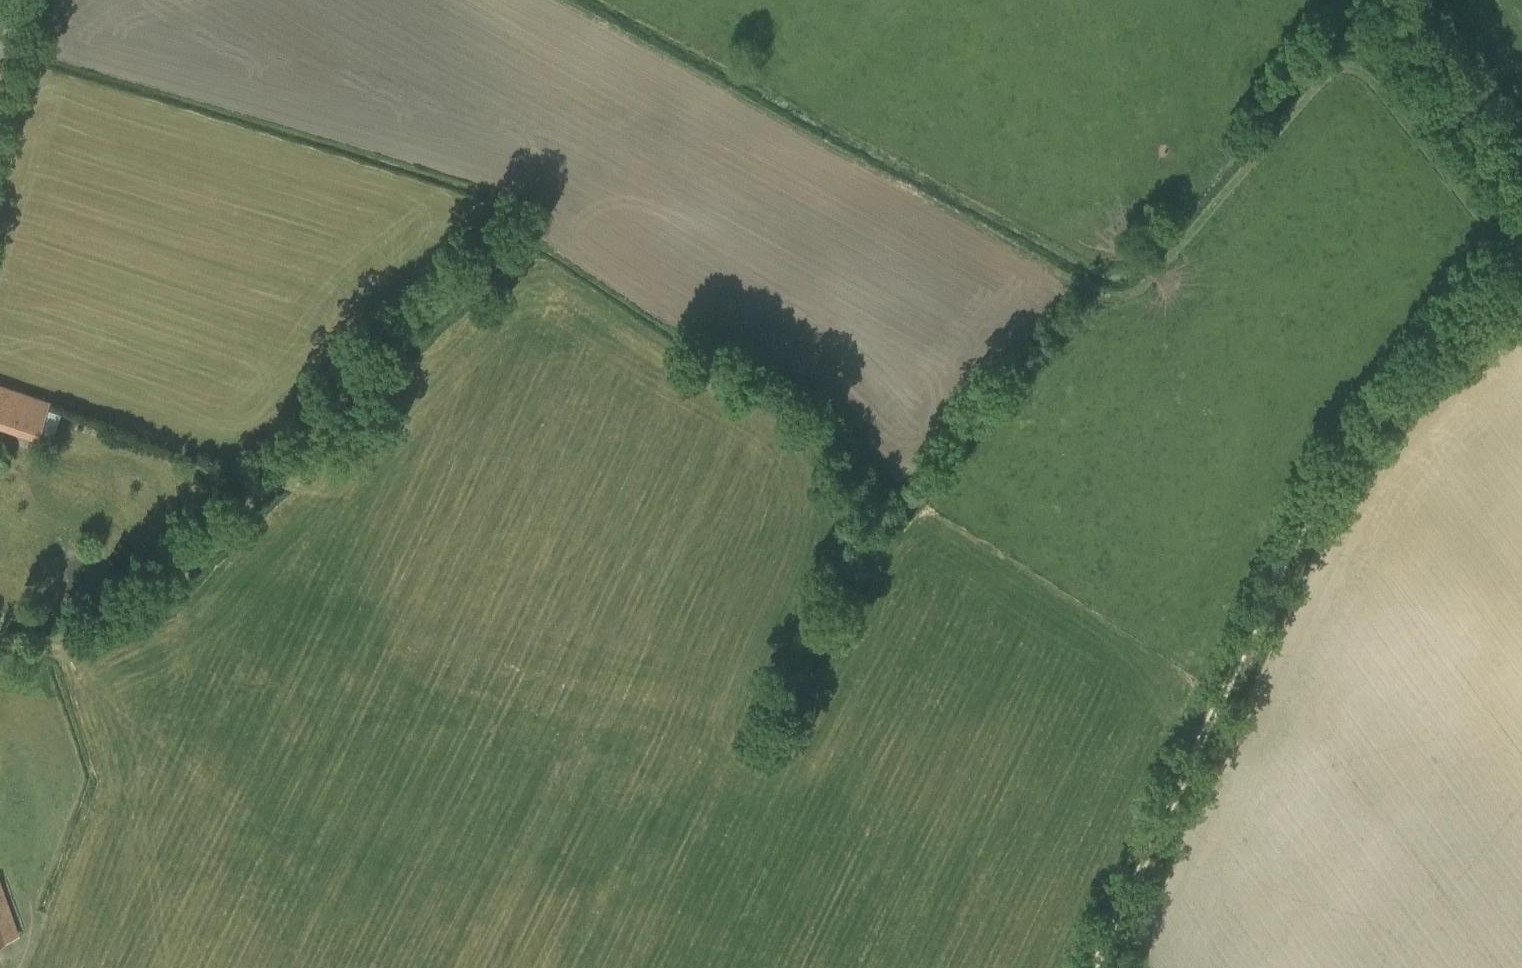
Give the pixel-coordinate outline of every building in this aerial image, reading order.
[(37,435),(48,404),(0,387),(0,422),(37,435)] [(2,891),(0,885),(0,943),(7,940),(18,936),(2,891)]
